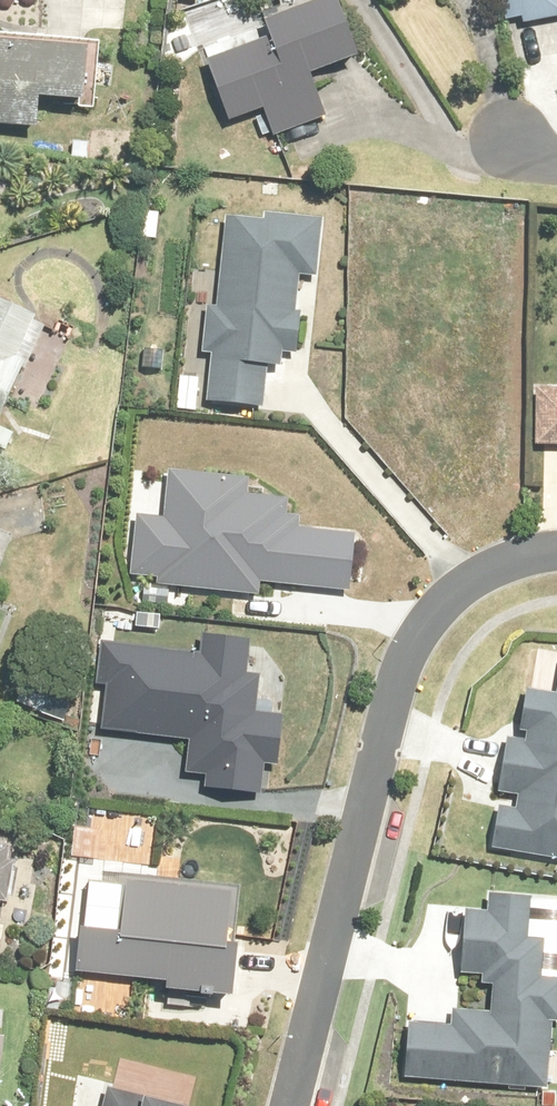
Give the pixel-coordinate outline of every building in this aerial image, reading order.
[(358,60),(334,0),(331,0),(266,25),(271,38),(239,50),(234,36),(203,48),(233,124),(265,111),(275,137),(326,117),(311,78),(358,60)] [(508,28),(513,26),(556,19),(556,0),(503,0),(508,28)] [(42,39),(0,36),(0,127),(39,131),(41,103),(80,106),(80,109),(95,110),(97,85),(99,63),(101,44),(81,43),(42,39)] [(93,143),(73,141),(71,151),(92,153),(93,143)] [(266,224),(230,222),(227,275),(221,275),(219,315),(207,315),(205,356),(212,356),(210,405),(263,407),(265,364),(286,365),(287,349),(303,350),(305,314),(297,313),(299,276),(320,277),(323,219),(266,216),(266,224)] [(3,307),(0,305),(0,449),(6,452),(14,435),(1,429),(8,416),(10,411),(12,405),(30,368),(27,367),(43,334),(45,327),(35,322),(3,307)] [(556,449),(556,392),(538,392),(537,449),(556,449)] [(248,485),(172,477),(167,523),(136,519),(130,577),(156,580),(154,591),(259,603),(261,584),(354,594),(360,535),(286,527),(289,503),(247,499),(248,485)] [(252,643),(204,639),(203,656),(97,646),(93,686),(107,687),(103,734),(190,742),(187,776),(207,778),(206,789),(263,795),(266,763),(281,765),(285,718),(255,715),(259,677),(249,676),(252,643)] [(531,693),(519,744),(512,742),(500,794),(506,795),(493,853),(556,867),(556,699),(531,693)] [(0,843),(0,934),(6,901),(13,902),(20,861),(13,860),(15,846),(0,843)] [(240,890),(91,873),(85,931),(80,974),(167,984),(166,991),(231,999),(237,948),(233,948),(240,890)] [(482,977),(481,989),(495,991),(493,1015),(457,1012),(456,1031),(411,1027),(406,1081),(546,1093),(552,1023),(556,1024),(556,982),(540,981),(542,956),(556,957),(556,924),(527,921),(529,899),(494,896),(492,917),(469,915),(464,975),(482,977)] [(110,1092),(107,1105),(169,1105),(110,1092)]
